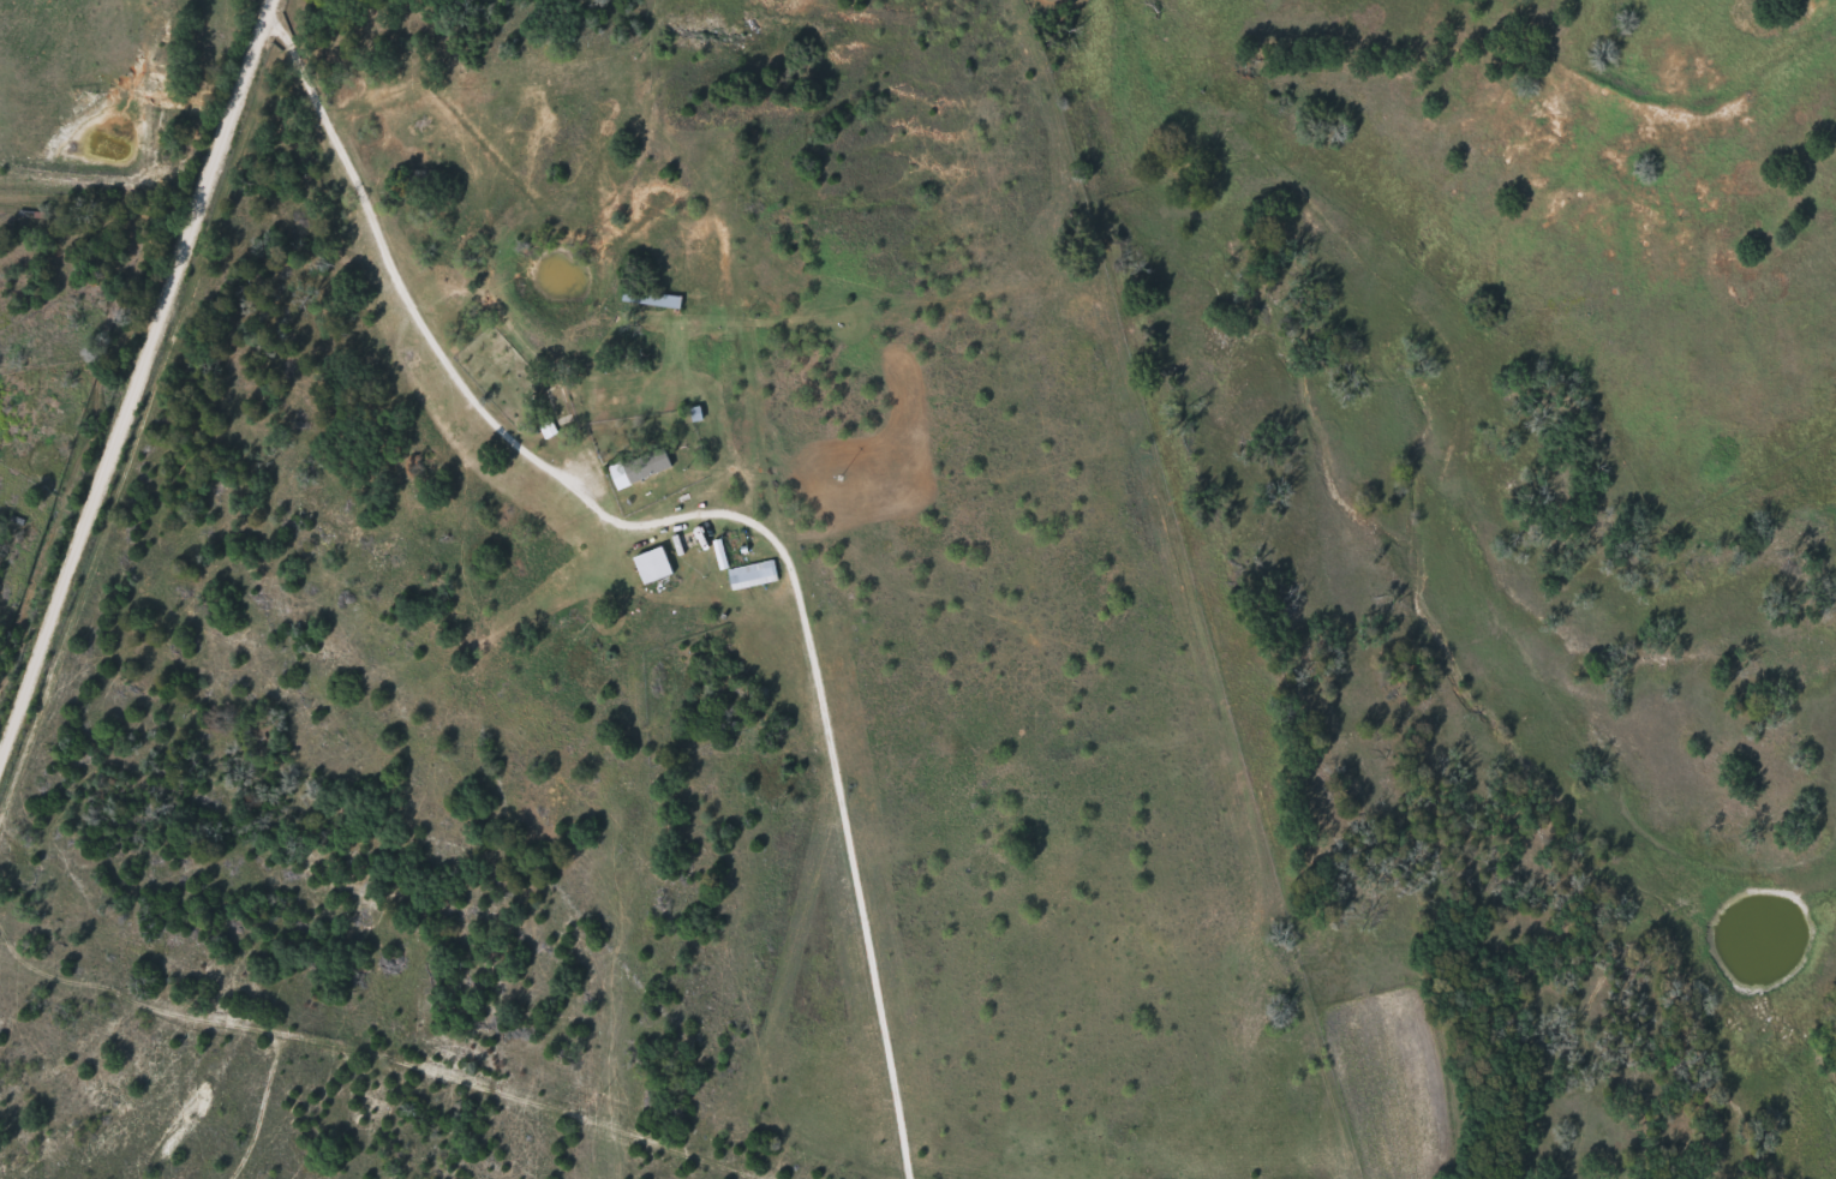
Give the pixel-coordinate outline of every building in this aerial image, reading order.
[(626,300),(681,304),(682,292),(627,287),(626,300)] [(610,466),(620,488),(673,464),(664,443),(610,466)] [(673,571),(663,544),(635,556),(646,582),(673,571)] [(730,566),(733,587),(778,579),(775,559),(730,566)]
